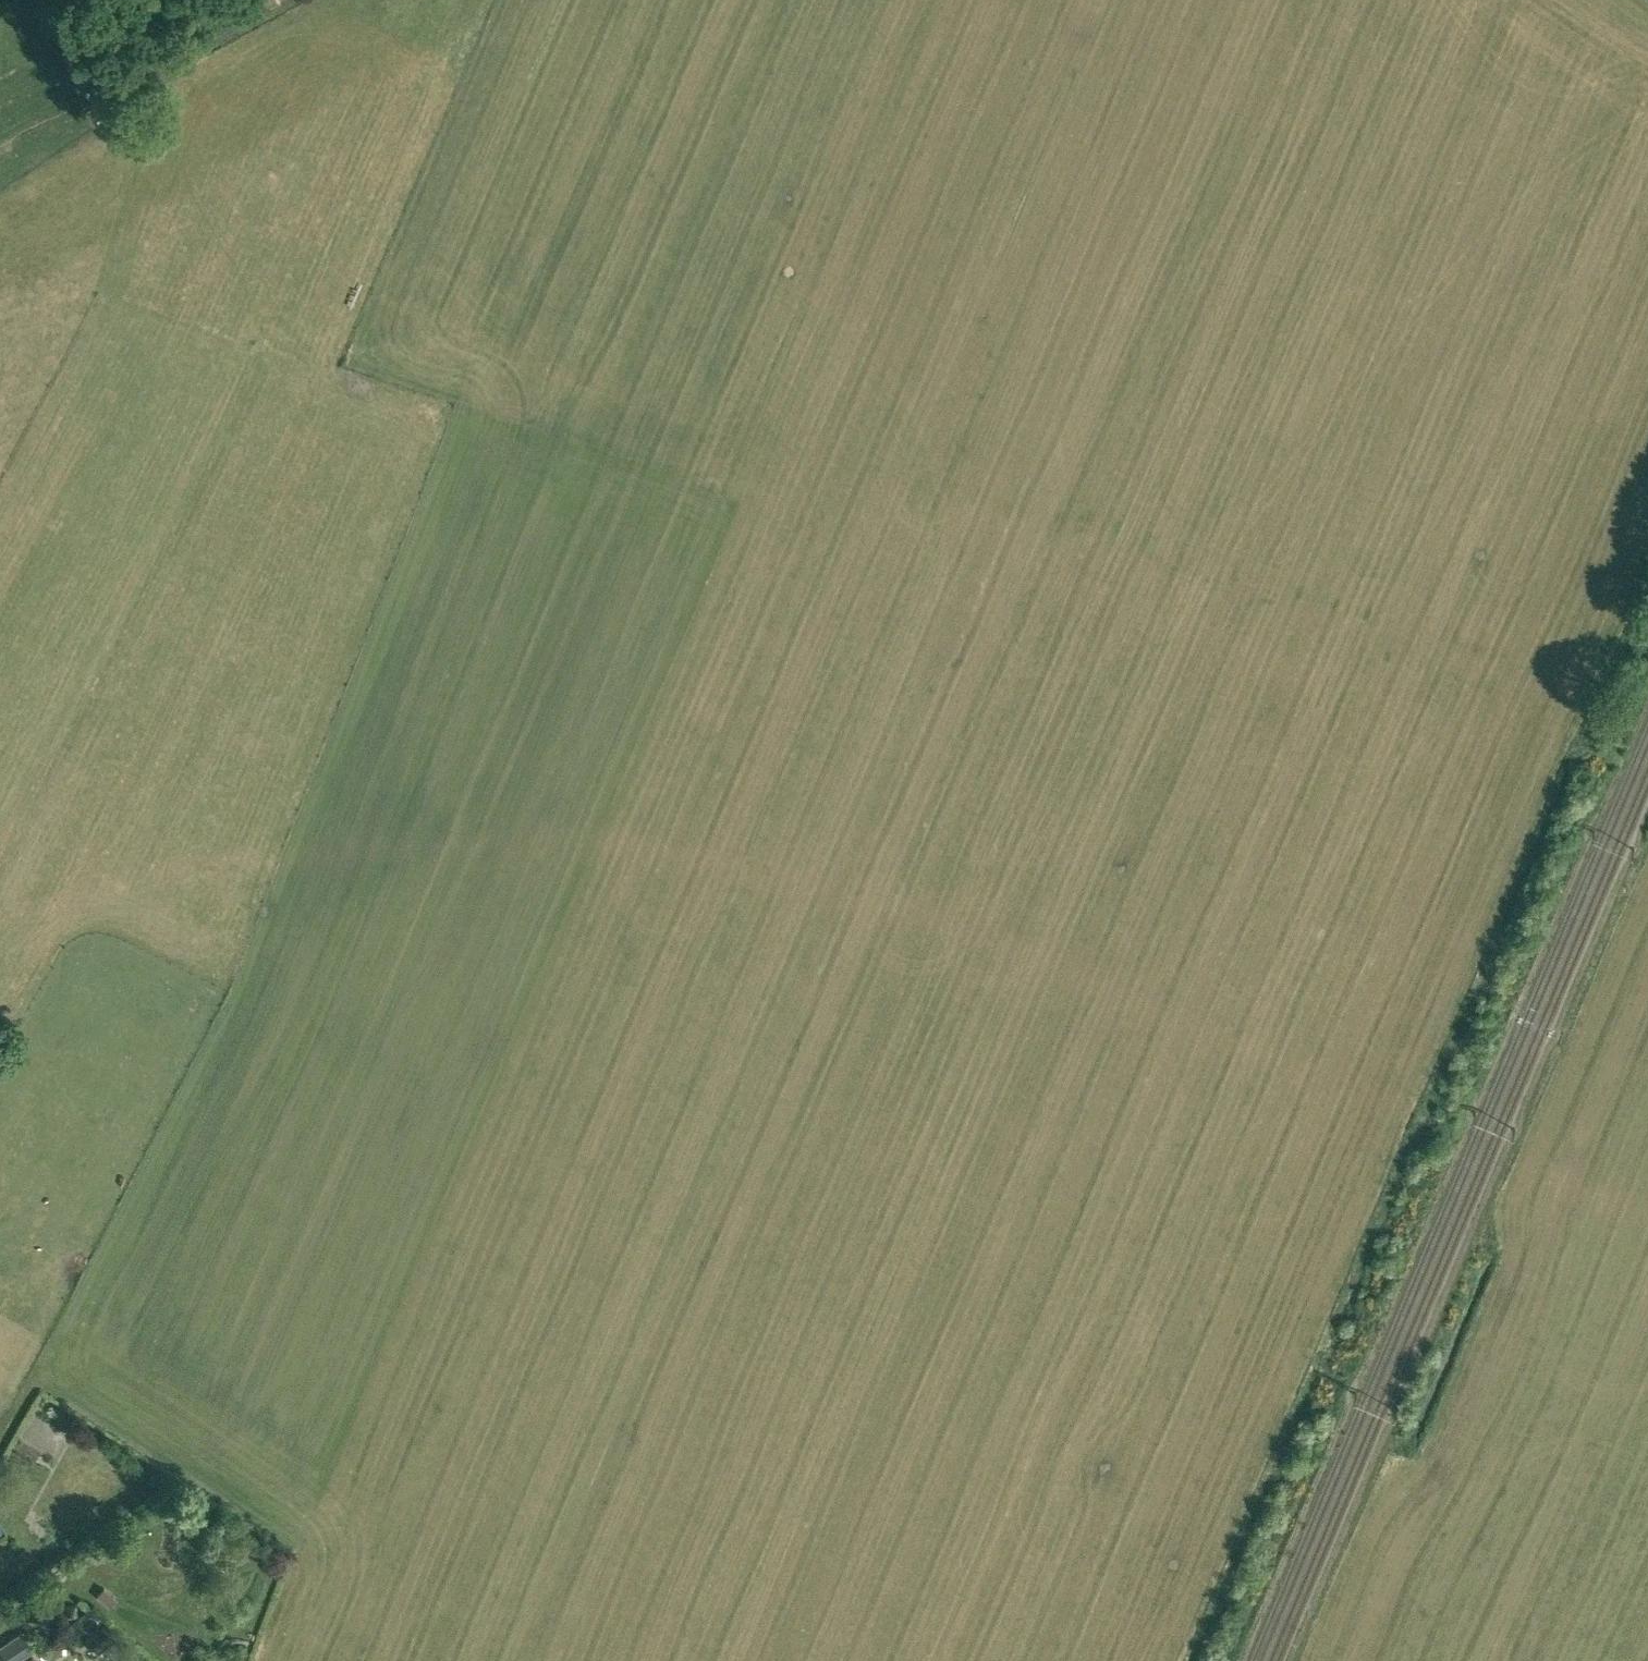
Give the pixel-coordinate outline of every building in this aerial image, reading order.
[(9,1565),(0,1551),(0,1571),(9,1565)] [(97,1594),(109,1605),(117,1597),(104,1586),(97,1594)] [(8,1660),(15,1660),(35,1648),(23,1630),(0,1645),(0,1648),(8,1660)]
